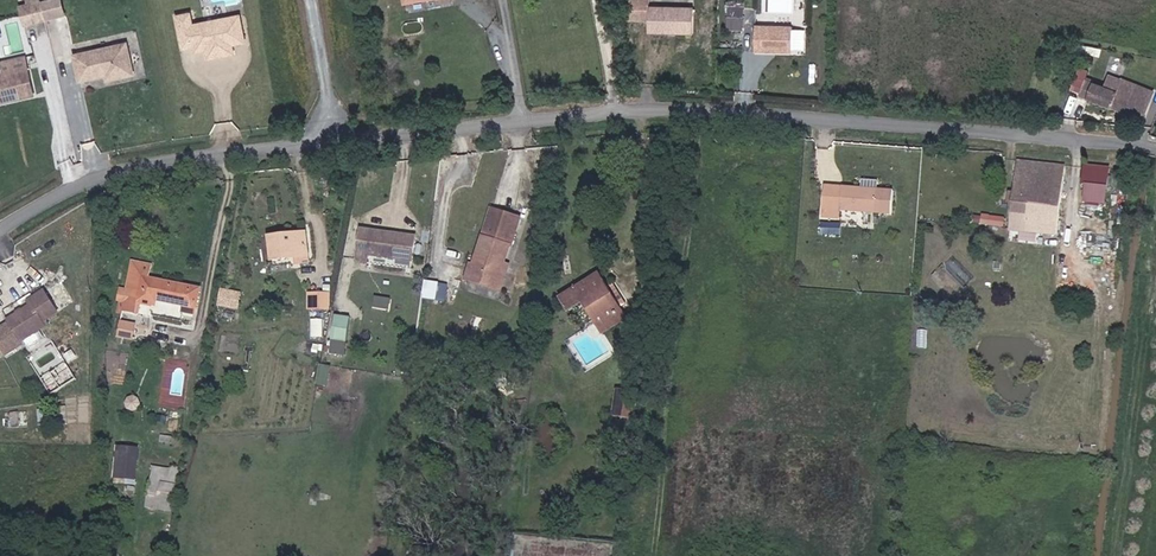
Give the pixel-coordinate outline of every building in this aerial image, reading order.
[(22,0),(8,0),(9,2),(0,4),(4,22),(25,18),(22,0)] [(729,4),(728,28),(745,29),(746,5),(729,4)] [(212,19),(223,18),(221,7),(210,9),(212,19)] [(215,34),(227,32),(223,18),(212,19),(210,9),(167,15),(169,35),(179,34),(180,40),(190,38),(193,42),(209,39),(211,35),(215,34)] [(690,11),(645,11),(645,37),(665,37),(667,34),(670,35),(673,37),(690,37),(690,11)] [(752,29),(752,55),(766,55),(769,53),(771,53),(773,55),(790,56),(790,29),(752,29)] [(191,47),(216,43),(215,34),(211,35),(209,39),(193,42),(190,38),(191,47)] [(57,69),(84,64),(77,38),(52,44),(57,69)] [(12,76),(6,54),(0,55),(0,79),(12,76)] [(1088,94),(1093,69),(1078,66),(1073,91),(1088,94)] [(1145,123),(1155,94),(1155,84),(1137,77),(1135,85),(1118,80),(1112,93),(1097,88),(1091,103),(1145,123)] [(1005,235),(1057,240),(1064,171),(1014,166),(1005,235)] [(1079,208),(1106,211),(1110,172),(1083,169),(1079,208)] [(832,208),(882,215),(886,194),(818,184),(815,206),(832,208)] [(500,262),(496,261),(504,238),(500,236),(510,210),(486,201),(464,264),(461,264),(458,271),(494,282),(500,262)] [(813,215),(830,217),(832,208),(815,206),(813,215)] [(1005,226),(1006,216),(983,213),(981,222),(1005,226)] [(406,259),(413,239),(360,220),(351,241),(362,244),(406,259)] [(283,248),(308,245),(307,228),(266,234),(269,257),(284,255),(283,248)] [(349,249),(359,253),(362,244),(351,241),(349,249)] [(284,255),(309,253),(308,245),(283,248),(284,255)] [(141,254),(121,250),(111,293),(127,297),(128,293),(137,295),(138,290),(146,292),(184,301),(188,280),(138,269),(141,254)] [(62,269),(68,267),(64,254),(58,256),(62,269)] [(939,284),(953,269),(945,261),(931,276),(939,284)] [(620,312),(592,267),(554,290),(563,306),(578,297),(597,326),(620,312)] [(949,292),(962,281),(954,272),(941,283),(949,292)] [(312,294),(328,295),(328,280),(312,279),(312,294)] [(425,279),(424,297),(448,300),(450,282),(425,279)] [(219,306),(241,308),(243,289),(220,287),(219,306)] [(42,288),(24,299),(28,306),(3,321),(6,326),(0,329),(0,350),(5,359),(25,347),(21,340),(42,328),(38,320),(56,311),(42,288)] [(122,327),(125,314),(110,310),(107,324),(122,327)] [(332,352),(348,354),(351,315),(335,314),(332,352)] [(323,318),(313,319),(314,335),(323,335),(323,318)] [(329,386),(333,365),(321,363),(317,384),(329,386)] [(617,389),(613,414),(631,418),(636,392),(617,389)] [(114,478),(138,479),(140,445),(116,444),(114,478)] [(155,458),(149,496),(169,499),(175,461),(155,458)]
